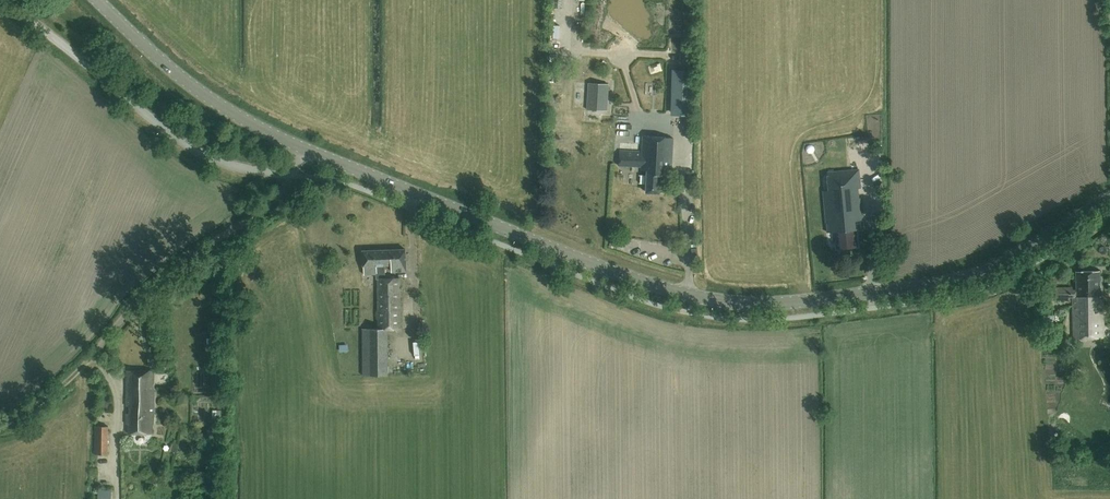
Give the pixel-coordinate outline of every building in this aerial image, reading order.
[(690,116),(692,85),(690,85),(690,76),(679,76),(678,93),(675,93),(675,115),(690,116)] [(588,83),(587,109),(607,110),(609,84),(588,83)] [(652,84),(652,97),(661,97),(660,84),(652,84)] [(671,176),(674,138),(643,136),(642,152),(620,150),(619,166),(641,167),(641,170),(647,171),(647,175),(641,175),(641,183),(647,184),(646,192),(660,193),(661,175),(671,176)] [(860,219),(863,218),(859,169),(827,172),(829,190),(823,191),(827,232),(835,231),(837,248),(858,247),(856,229),(861,229),(860,219)] [(392,271),(407,271),(406,249),(363,251),(364,274),(376,274),(377,279),(378,279),(378,328),(363,328),(363,375),(388,375),(388,329),(400,329),(400,278),(391,278),(391,275),(385,275),(385,265),(391,265),(392,271)] [(1076,272),(1076,287),(1055,287),(1055,301),(1071,300),(1071,298),(1072,298),(1073,339),(1104,338),(1104,300),(1100,299),(1099,272),(1076,272)] [(127,371),(126,407),(129,407),(129,414),(125,414),(125,425),(128,425),(128,434),(152,434),(154,371),(127,371)] [(94,426),(94,454),(108,454),(109,426),(94,426)]
